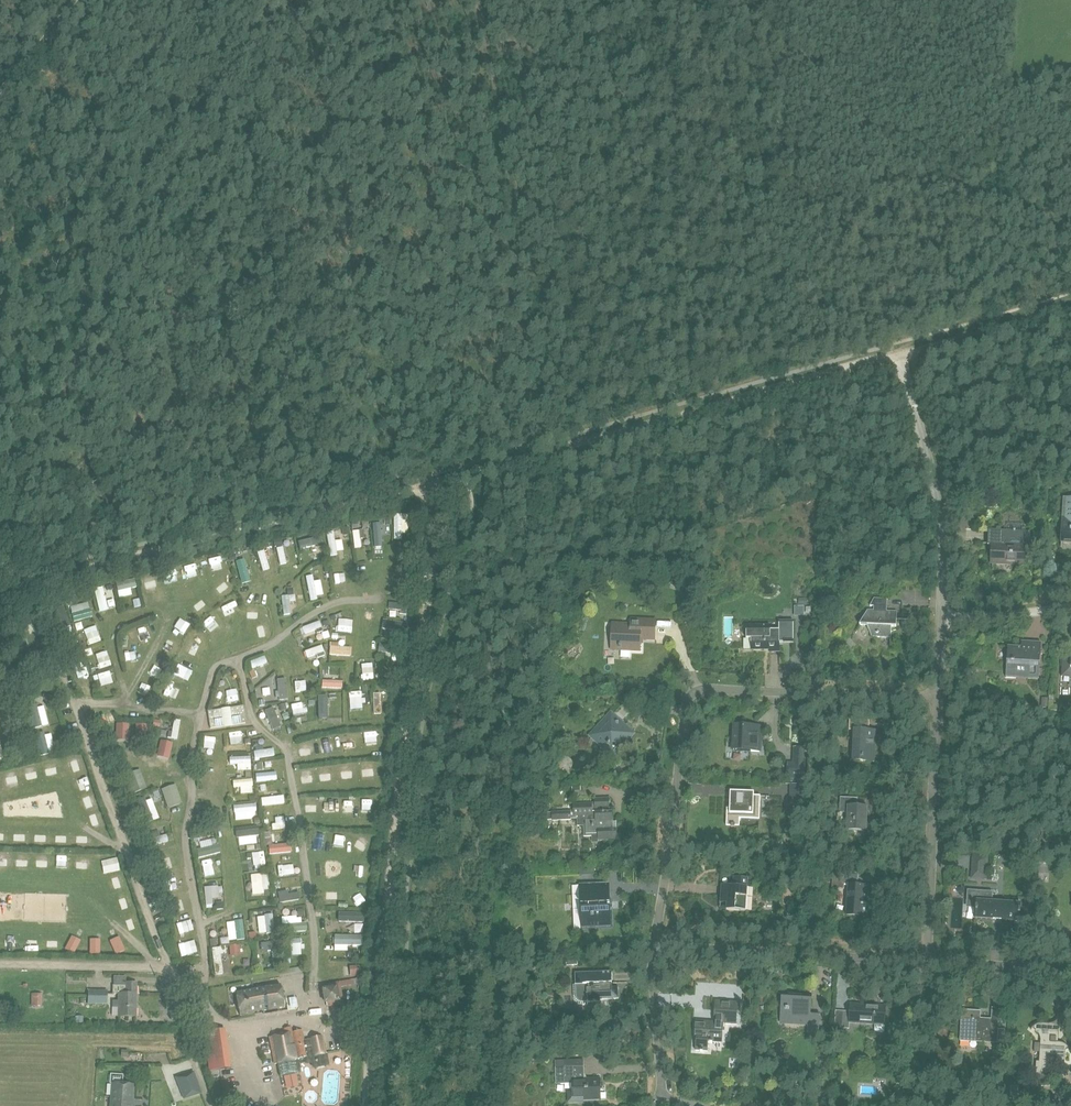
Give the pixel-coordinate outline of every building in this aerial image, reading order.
[(1065,507),(1064,518),(1062,518),(1061,527),(1062,527),(1061,547),(1062,540),(1070,541),(1070,508),(1065,507)] [(401,541),(413,540),(412,518),(399,519),(401,541)] [(387,529),(378,530),(379,552),(388,552),(387,529)] [(1023,564),(1023,546),(1030,547),(1030,531),(1016,531),(1016,530),(1014,530),(988,529),(988,545),(993,545),(992,562),(1023,564)] [(366,553),(365,534),(357,535),(359,553),(366,553)] [(346,543),(339,545),(337,535),(330,537),(335,562),(343,560),(342,556),(348,554),(346,543)] [(302,544),(305,556),(328,550),(325,539),(302,544)] [(269,553),(261,555),(267,576),(275,573),(269,553)] [(212,564),(218,578),(229,574),(223,560),(212,564)] [(248,561),(241,563),(249,587),(255,585),(248,561)] [(212,583),(217,599),(226,596),(223,586),(232,584),(230,577),(212,583)] [(181,578),(174,580),(179,598),(185,596),(183,589),(184,589),(181,578)] [(316,579),(311,579),(312,605),(322,605),(321,599),(326,598),(326,583),(317,583),(316,579)] [(156,606),(156,586),(147,586),(147,606),(156,606)] [(135,593),(141,591),(140,588),(120,592),(122,600),(136,597),(135,593)] [(285,599),(286,620),(294,619),(293,598),(285,599)] [(868,610),(860,625),(866,625),(871,637),(890,638),(891,627),(896,627),(896,612),(886,611),(887,599),(874,598),(870,606),(873,606),(873,610),(868,610)] [(253,626),(264,633),(271,619),(260,613),(253,626)] [(80,632),(87,630),(83,620),(76,622),(80,632)] [(630,626),(612,625),(611,650),(640,651),(640,639),(655,639),(656,620),(630,620),(630,626)] [(333,633),(326,634),(324,625),(306,628),(308,638),(321,636),(322,643),(334,641),(333,633)] [(770,631),(770,626),(747,626),(747,639),(751,639),(751,650),(770,650),(770,652),(780,652),(780,631),(770,631)] [(388,634),(404,636),(405,629),(388,628),(388,634)] [(87,635),(92,646),(101,642),(97,631),(87,635)] [(186,643),(188,637),(172,632),(170,638),(186,643)] [(193,635),(195,648),(207,646),(206,633),(193,635)] [(1034,648),(1008,646),(1006,677),(1016,677),(1021,671),(1029,671),(1028,678),(1039,679),(1041,653),(1034,652),(1034,648)] [(326,647),(308,653),(312,664),(329,658),(326,647)] [(390,660),(400,662),(402,651),(383,647),(382,655),(391,657),(390,660)] [(98,654),(101,669),(111,667),(108,652),(98,654)] [(1070,653),(1070,657),(1062,656),(1061,676),(1070,677),(1069,679),(1070,679),(1070,653)] [(268,654),(256,658),(260,671),(272,667),(268,654)] [(126,658),(130,674),(136,673),(133,656),(126,658)] [(103,696),(113,693),(107,671),(97,673),(103,696)] [(280,680),(281,699),(290,699),(289,679),(280,680)] [(380,704),(391,704),(391,690),(379,690),(380,704)] [(177,703),(177,691),(168,691),(168,694),(160,694),(161,704),(177,703)] [(365,693),(352,694),(353,710),(366,709),(365,693)] [(36,729),(44,727),(38,701),(30,703),(36,729)] [(215,730),(249,725),(246,705),(221,709),(221,710),(212,711),(215,730)] [(296,720),(309,719),(308,705),(296,706),(296,720)] [(631,734),(611,716),(593,735),(613,754),(631,734)] [(173,740),(182,740),(183,719),(174,719),(173,740)] [(849,730),(857,730),(856,751),(853,750),(853,761),(872,762),(873,740),(875,740),(875,731),(869,730),(869,721),(850,720),(849,730)] [(761,730),(752,730),(753,725),(735,725),(734,751),(760,752),(761,730)] [(39,748),(50,746),(47,733),(37,736),(39,748)] [(380,746),(379,733),(367,734),(368,746),(380,746)] [(217,751),(218,736),(206,736),(206,751),(217,751)] [(332,739),(323,740),(325,754),(334,753),(332,739)] [(788,779),(805,779),(806,749),(794,748),(793,764),(788,763),(788,779)] [(277,750),(259,750),(259,759),(276,759),(277,750)] [(247,766),(247,754),(232,754),(232,765),(247,766)] [(566,763),(565,775),(574,776),(575,764),(566,763)] [(28,782),(40,781),(37,764),(26,766),(28,782)] [(366,779),(378,778),(378,765),(365,766),(366,779)] [(343,778),(354,778),(354,766),(343,766),(343,778)] [(328,769),(329,781),(339,780),(338,768),(328,769)] [(19,770),(11,772),(14,786),(22,785),(19,770)] [(300,790),(307,789),(307,790),(319,788),(316,772),(298,774),(300,790)] [(280,783),(280,773),(258,774),(259,784),(280,783)] [(234,792),(255,793),(255,780),(235,780),(234,792)] [(169,808),(175,807),(174,796),(173,787),(166,789),(169,808)] [(790,807),(804,808),(804,790),(791,790),(790,807)] [(94,792),(84,795),(89,810),(99,807),(94,792)] [(760,796),(754,796),(754,793),(730,793),(730,809),(727,809),(726,827),(731,827),(731,828),(735,828),(735,827),(739,827),(740,820),(759,820),(760,796)] [(153,820),(161,818),(155,797),(147,799),(153,820)] [(586,825),(583,826),(584,837),(598,837),(598,841),(617,840),(617,828),(612,828),(611,822),(613,822),(612,812),(609,812),(609,808),(610,808),(610,798),(595,798),(595,803),(573,804),(574,811),(552,812),(552,821),(571,820),(571,819),(586,819),(586,825)] [(858,799),(841,798),(840,813),(848,813),(848,831),(866,831),(867,807),(858,807),(858,799)] [(361,800),(362,816),(374,816),(374,799),(361,800)] [(327,813),(337,813),(337,800),(326,800),(327,813)] [(239,802),(238,813),(255,813),(255,802),(239,802)] [(287,831),(286,824),(275,825),(275,832),(287,831)] [(248,827),(249,840),(259,839),(258,826),(248,827)] [(153,837),(155,847),(171,843),(169,834),(153,837)] [(272,848),(273,856),(292,854),(291,846),(272,848)] [(218,848),(200,851),(201,858),(219,855),(218,848)] [(29,864),(28,851),(19,851),(19,864),(29,864)] [(986,879),(988,856),(974,855),(972,878),(986,879)] [(269,858),(256,858),(257,869),(269,868),(269,858)] [(85,873),(94,873),(95,859),(86,859),(85,873)] [(164,869),(174,868),(173,859),(164,860),(164,869)] [(291,875),(289,864),(277,867),(279,878),(291,875)] [(845,888),(845,886),(846,874),(834,873),(833,887),(845,888)] [(267,875),(255,876),(256,888),(268,887),(267,875)] [(748,878),(733,877),(733,886),(721,886),(720,901),(727,901),(726,910),(746,911),(748,878)] [(614,928),(613,907),(612,907),(612,903),(609,903),(609,884),(575,886),(576,895),(581,895),(581,904),(584,904),(584,909),(582,909),(582,929),(614,928)] [(849,885),(847,916),(866,917),(868,886),(849,885)] [(221,898),(221,886),(207,887),(208,906),(216,906),(216,899),(221,898)] [(282,906),(293,905),(293,892),(281,893),(282,906)] [(993,919),(1002,920),(1002,921),(1020,922),(1021,905),(991,902),(992,893),(969,892),(968,907),(976,908),(975,919),(993,920),(993,919)] [(264,917),(267,934),(277,933),(275,916),(264,917)] [(233,940),(239,939),(237,922),(230,923),(233,940)] [(260,941),(259,934),(252,935),(253,942),(260,941)] [(72,946),(80,946),(80,936),(72,936),(72,946)] [(120,952),(127,948),(121,937),(114,940),(120,952)] [(185,949),(195,948),(194,937),(184,938),(185,949)] [(352,954),(352,950),(366,950),(366,937),(337,937),(337,954),(352,954)] [(64,939),(53,939),(53,952),(65,951),(64,939)] [(104,942),(96,942),(96,953),(105,953),(104,942)] [(266,951),(276,951),(275,943),(265,944),(266,951)] [(303,970),(286,974),(288,985),(306,981),(303,970)] [(612,988),(612,972),(575,974),(575,985),(573,985),(574,996),(574,997),(574,998),(575,999),(576,1001),(577,1002),(579,1003),(580,1004),(582,1004),(583,1005),(588,1004),(588,1003),(601,1002),(601,1000),(620,1000),(619,988),(612,988)] [(323,985),(327,1007),(344,1004),(339,982),(323,985)] [(118,995),(118,1001),(112,1001),(112,1007),(118,1007),(118,1017),(136,1017),(136,983),(126,983),(126,986),(112,986),(112,995),(118,995)] [(346,993),(358,992),(357,983),(345,984),(346,993)] [(282,985),(238,992),(241,1013),(285,1006),(282,985)] [(56,988),(45,988),(45,1005),(56,1005),(56,988)] [(88,991),(88,1005),(107,1005),(107,991),(88,991)] [(808,1034),(817,1034),(819,1014),(810,1014),(811,994),(803,994),(803,997),(787,996),(787,993),(783,992),(781,1021),(808,1023),(808,1034)] [(715,1001),(714,1014),(720,1015),(719,1023),(696,1022),(695,1041),(696,1041),(696,1051),(708,1052),(708,1042),(722,1043),(723,1024),(736,1025),(738,1003),(715,1001)] [(849,1022),(875,1024),(875,1031),(877,1032),(883,1032),(884,1032),(885,1026),(885,1022),(884,1022),(885,1006),(850,1004),(849,1012),(843,1011),(842,1028),(849,1029),(849,1022)] [(991,1022),(980,1021),(980,1012),(962,1011),(961,1018),(960,1041),(997,1044),(999,1009),(992,1009),(991,1022)] [(1039,1062),(1036,1062),(1034,1085),(1048,1086),(1050,1063),(1064,1064),(1065,1050),(1068,1048),(1069,1050),(1069,1049),(1067,1046),(1064,1044),(1059,1043),(1056,1042),(1056,1038),(1058,1039),(1059,1025),(1057,1022),(1059,1018),(1060,1015),(1060,1014),(1058,1019),(1056,1022),(1052,1024),(1047,1024),(1046,1024),(1044,1024),(1040,1024),(1036,1025),(1033,1027),(1031,1030),(1032,1029),(1034,1028),(1037,1031),(1039,1035),(1040,1040),(1039,1062)] [(299,1058),(307,1057),(303,1041),(301,1031),(292,1033),(291,1027),(284,1029),(285,1034),(269,1037),(275,1064),(277,1064),(280,1077),(300,1072),(297,1059),(299,1059),(299,1058)] [(206,1033),(209,1061),(230,1059),(226,1030),(206,1033)] [(322,1037),(303,1041),(307,1057),(307,1058),(326,1054),(322,1037)] [(230,1059),(209,1061),(210,1071),(231,1069),(230,1059)] [(578,1100),(601,1099),(600,1079),(585,1080),(584,1067),(556,1068),(556,1085),(565,1084),(565,1081),(572,1081),(573,1091),(568,1092),(568,1103),(578,1103),(578,1100)] [(193,1072),(176,1078),(184,1099),(201,1093),(193,1072)] [(132,1085),(112,1084),(111,1105),(131,1105),(132,1085)] [(1011,1086),(1010,1099),(1017,1099),(1018,1086),(1011,1086)]
